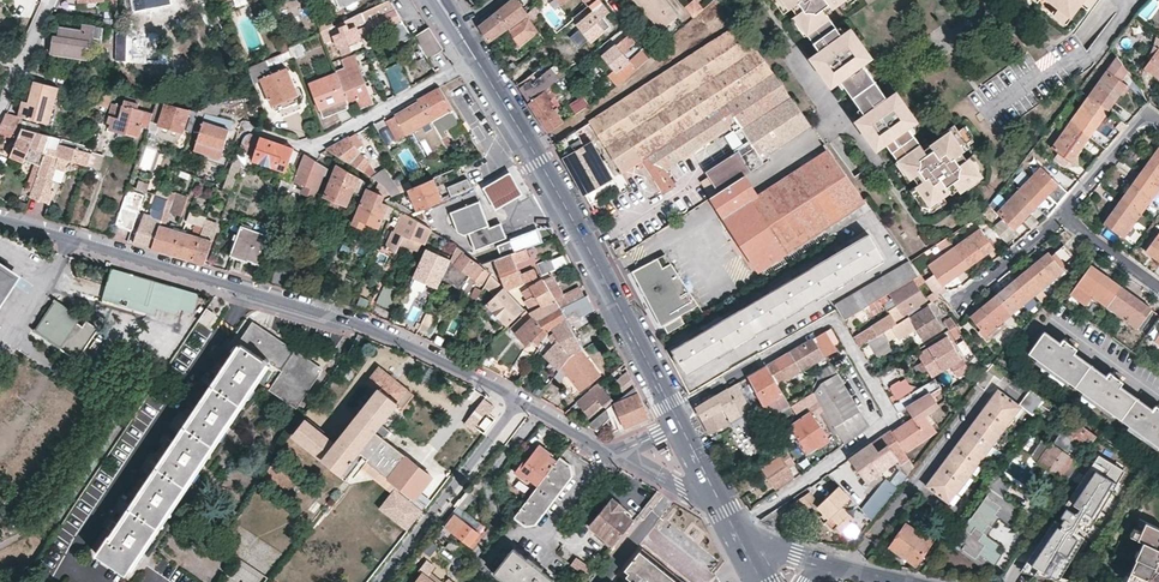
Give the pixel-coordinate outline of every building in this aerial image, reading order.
[(333,10),(346,5),(357,0),(329,0),(333,10)] [(390,0),(388,0),(362,13),(370,31),(371,34),(389,26),(398,46),(409,40),(414,37),(390,0)] [(516,0),(514,0),(482,26),(484,30),(485,32),(490,40),(508,25),(526,12),(516,0)] [(590,6),(594,12),(578,25),(591,42),(587,45),(593,53),(600,48),(612,38),(604,27),(605,26),(601,20),(611,12),(602,0),(597,0),(590,6)] [(665,0),(635,0),(661,31),(679,17),(665,0)] [(688,14),(700,6),(696,0),(690,0),(682,4),(688,14)] [(784,13),(793,6),(796,4),(801,12),(798,14),(803,21),(800,23),(805,30),(809,35),(830,19),(827,14),(840,5),(845,1),(847,3),(852,0),(775,0),(784,13)] [(857,0),(852,0),(847,3),(845,1),(840,5),(845,12),(858,2),(857,0)] [(1046,0),(1040,0),(1037,3),(1052,14),(1056,8),(1046,0)] [(1056,8),(1071,19),(1082,5),(1086,0),(1046,0),(1056,8)] [(1082,5),(1088,10),(1095,0),(1086,0),(1082,5)] [(793,6),(798,14),(801,12),(796,4),(793,6)] [(552,8),(543,14),(552,28),(561,22),(552,8)] [(1071,19),(1056,8),(1052,14),(1067,25),(1071,19)] [(542,29),(528,10),(526,12),(508,25),(523,44),(542,29)] [(370,31),(362,13),(331,28),(342,55),(351,52),(351,51),(349,45),(362,39),(360,35),(370,31)] [(797,25),(800,23),(803,21),(798,14),(792,19),(797,25)] [(322,29),(333,24),(330,17),(319,23),(322,29)] [(838,30),(830,19),(809,35),(821,52),(817,54),(820,59),(815,62),(826,77),(835,71),(842,81),(846,86),(854,99),(877,83),(864,65),(868,62),(862,52),(866,49),(858,39),(850,46),(843,37),(838,30)] [(578,25),(573,20),(565,27),(570,32),(578,25)] [(802,32),(805,30),(800,23),(797,25),(802,32)] [(774,73),(740,25),(698,52),(684,61),(654,80),(626,98),(590,122),(623,173),(642,161),(665,194),(677,187),(666,170),(730,129),(740,123),(728,104),(774,73)] [(90,42),(93,42),(95,27),(86,26),(85,30),(62,28),(60,36),(56,36),(53,53),(88,57),(90,42)] [(103,27),(95,27),(93,42),(101,43),(103,27)] [(432,29),(430,27),(415,38),(430,60),(445,49),(432,29)] [(624,28),(612,38),(600,48),(605,55),(604,56),(615,70),(609,75),(617,85),(626,78),(629,76),(631,74),(649,58),(643,50),(630,61),(623,52),(635,41),(624,28)] [(842,28),(838,30),(843,37),(847,34),(842,28)] [(12,30),(0,29),(0,46),(10,47),(12,30)] [(852,30),(847,34),(843,37),(850,46),(858,39),(852,30)] [(303,45),(291,50),(292,52),(296,60),(307,55),(303,45)] [(872,59),(866,49),(862,52),(868,62),(872,59)] [(1158,81),(1158,51),(1156,49),(1142,68),(1158,81)] [(292,52),(268,62),(267,59),(250,67),(257,84),(265,81),(278,112),(300,102),(298,96),(300,94),(288,67),(273,74),(271,69),(286,62),(287,64),(296,60),(292,52)] [(358,64),(354,55),(343,59),(346,69),(358,64)] [(1126,73),(1115,58),(1106,71),(1087,97),(1106,111),(1125,84),(1120,81),(1126,73)] [(409,76),(394,62),(385,65),(398,94),(406,90),(412,86),(409,76)] [(338,74),(348,99),(350,104),(359,101),(362,107),(374,102),(359,64),(358,64),(346,69),(338,72),(338,74)] [(522,90),(530,102),(554,83),(563,77),(561,75),(558,76),(552,68),(534,81),(532,79),(521,87),(522,90)] [(833,87),(838,83),(842,81),(835,71),(826,77),(833,87)] [(728,104),(740,123),(742,127),(743,129),(736,133),(739,137),(739,138),(748,152),(741,157),(739,153),(707,174),(709,177),(701,182),(711,198),(738,180),(769,160),(767,157),(812,127),(774,73),(728,104)] [(322,109),(348,99),(338,74),(312,85),(322,109)] [(37,81),(31,104),(27,117),(51,124),(61,87),(37,81)] [(538,115),(550,132),(565,122),(557,108),(562,104),(557,97),(563,93),(559,86),(557,87),(554,83),(530,102),(538,115)] [(888,99),(877,83),(854,99),(861,109),(866,115),(872,124),(863,130),(875,147),(880,143),(884,149),(888,146),(899,162),(922,146),(914,135),(910,129),(903,120),(911,114),(903,102),(899,105),(892,97),(888,99)] [(108,107),(114,89),(105,86),(103,90),(98,89),(94,103),(108,107)] [(453,109),(440,87),(430,93),(419,99),(420,102),(432,121),(453,109)] [(896,94),(892,97),(899,105),(903,102),(896,94)] [(573,113),(587,106),(581,95),(567,102),(573,113)] [(1087,97),(1069,123),(1088,137),(1106,111),(1087,97)] [(143,123),(141,122),(139,122),(143,103),(125,98),(123,106),(113,104),(110,117),(114,117),(111,129),(140,136),(143,123)] [(219,115),(224,98),(202,101),(199,110),(198,115),(205,117),(196,151),(222,159),(234,120),(219,115)] [(184,130),(191,108),(158,100),(153,115),(151,122),(161,125),(163,131),(176,135),(184,130)] [(21,116),(27,117),(31,104),(25,102),(21,116)] [(438,133),(420,102),(387,121),(398,140),(416,131),(422,142),(426,140),(434,152),(446,146),(438,133)] [(192,131),(199,110),(195,109),(188,130),(192,131)] [(438,133),(461,120),(453,109),(432,121),(438,133)] [(151,122),(153,115),(143,113),(141,122),(143,123),(150,125),(151,122)] [(23,118),(9,114),(5,123),(20,127),(23,118)] [(917,123),(911,114),(903,120),(910,129),(913,127),(917,123)] [(858,122),(863,130),(872,124),(866,115),(862,118),(858,122)] [(20,127),(5,123),(1,134),(20,139),(13,157),(14,158),(26,163),(27,163),(31,153),(39,155),(27,189),(28,189),(33,191),(37,181),(43,165),(47,153),(53,137),(20,127)] [(740,123),(730,129),(732,133),(742,127),(740,123)] [(1076,155),(1088,137),(1069,123),(1051,149),(1057,153),(1070,162),(1076,155)] [(971,148),(960,134),(955,127),(943,136),(944,138),(925,151),(922,146),(899,162),(902,167),(907,174),(910,172),(916,179),(918,177),(922,183),(919,185),(910,191),(922,208),(931,210),(937,206),(935,203),(942,198),(949,194),(951,196),(957,192),(959,194),(977,182),(979,176),(975,170),(974,171),(968,163),(964,156),(972,150),(971,148)] [(581,141),(575,131),(556,143),(560,151),(564,158),(584,146),(581,141)] [(964,131),(960,134),(971,148),(973,145),(964,131)] [(281,144),(256,135),(252,134),(249,134),(247,134),(245,135),(245,137),(239,155),(244,163),(245,163),(246,162),(248,151),(255,154),(254,160),(286,171),(295,149),(281,144)] [(393,197),(400,194),(397,189),(385,170),(378,174),(371,163),(359,149),(365,145),(356,135),(328,150),(367,174),(373,178),(385,186),(393,197)] [(587,137),(581,141),(584,146),(564,158),(589,202),(616,187),(611,180),(613,179),(591,141),(590,142),(587,137)] [(738,180),(711,198),(720,211),(759,270),(863,201),(823,142),(747,192),(738,180)] [(879,152),(884,149),(880,143),(875,147),(879,152)] [(90,165),(93,153),(62,145),(60,150),(57,150),(55,156),(90,165)] [(1158,186),(1158,147),(1140,173),(1158,186)] [(51,179),(58,162),(51,159),(53,154),(47,153),(43,165),(37,181),(33,191),(31,196),(51,204),(60,182),(51,179)] [(1070,162),(1057,153),(1053,158),(1066,167),(1070,162)] [(330,169),(317,161),(309,156),(305,154),(297,181),(307,185),(304,193),(316,198),(324,176),(327,177),(330,169)] [(244,163),(239,155),(237,157),(227,185),(228,186),(228,187),(228,188),(233,190),(244,163)] [(1077,167),(1076,155),(1070,162),(1066,167),(1077,167)] [(14,158),(11,164),(24,169),(26,163),(14,158)] [(974,159),(968,163),(974,171),(975,170),(979,176),(977,182),(981,183),(984,172),(974,159)] [(361,196),(367,182),(339,165),(326,197),(328,204),(345,211),(353,193),(361,196)] [(904,176),(907,174),(902,167),(899,169),(904,176)] [(1041,168),(1019,192),(1035,207),(1058,184),(1041,168)] [(914,180),(916,179),(910,172),(907,174),(904,176),(909,183),(914,180)] [(1122,198),(1142,212),(1155,193),(1158,196),(1158,186),(1140,173),(1122,198)] [(522,194),(510,174),(500,179),(483,188),(496,209),(512,200),(522,194)] [(286,198),(291,182),(283,179),(278,195),(286,198)] [(435,180),(413,188),(410,190),(419,212),(444,202),(435,180)] [(452,198),(472,189),(469,180),(448,188),(452,198)] [(410,190),(413,188),(410,183),(397,189),(400,194),(410,190)] [(146,194),(130,188),(117,224),(135,230),(146,194)] [(165,212),(172,192),(166,190),(159,188),(153,208),(159,210),(156,217),(146,213),(144,219),(136,243),(154,248),(161,225),(165,212)] [(31,196),(33,191),(28,189),(21,208),(26,210),(31,196)] [(379,226),(388,205),(382,202),(383,201),(384,197),(367,190),(352,224),(362,228),(364,223),(369,225),(367,230),(375,234),(379,226)] [(193,236),(167,228),(172,212),(184,216),(190,198),(172,192),(165,212),(161,225),(154,248),(164,251),(197,261),(204,263),(212,239),(214,233),(216,225),(207,222),(208,217),(192,211),(188,222),(197,225),(193,236)] [(1019,192),(1007,204),(1024,220),(1035,207),(1019,192)] [(946,205),(942,198),(935,203),(937,206),(931,210),(922,208),(921,211),(933,214),(946,205)] [(1122,198),(1104,224),(1124,237),(1142,212),(1122,198)] [(388,199),(384,201),(388,204),(395,208),(402,212),(409,216),(413,214),(388,199)] [(808,250),(870,209),(863,201),(759,270),(764,277),(788,263),(793,260),(808,250)] [(486,218),(480,202),(450,213),(457,229),(486,218)] [(395,208),(388,204),(388,205),(379,226),(386,229),(395,208)] [(1007,204),(996,216),(1013,231),(1024,220),(1007,204)] [(312,216),(315,210),(310,208),(309,211),(306,210),(305,214),(312,216)] [(431,230),(409,216),(402,212),(394,232),(393,231),(385,249),(396,253),(400,245),(403,237),(422,245),(423,246),(427,237),(431,230)] [(490,228),(486,218),(457,229),(458,233),(464,236),(468,234),(470,239),(474,251),(507,239),(501,224),(490,228)] [(262,263),(270,237),(243,227),(234,253),(262,263)] [(439,235),(431,230),(427,237),(436,241),(439,235)] [(537,230),(509,241),(510,242),(497,247),(501,257),(514,252),(543,242),(537,230)] [(968,268),(994,249),(980,230),(954,249),(968,268)] [(1158,262),(1158,233),(1145,252),(1158,262)] [(883,256),(870,234),(674,349),(687,371),(721,351),(764,326),(812,297),(852,274),(883,256)] [(422,245),(403,237),(400,245),(419,252),(422,245)] [(456,246),(450,259),(443,275),(448,277),(452,271),(468,282),(471,277),(483,286),(490,274),(489,273),(484,269),(482,267),(478,264),(464,254),(465,252),(456,246)] [(1034,295),(1063,271),(1060,268),(1072,258),(1062,247),(1050,256),(1048,253),(1020,276),(1034,295)] [(413,277),(438,288),(443,275),(450,259),(427,248),(413,277)] [(495,263),(506,290),(507,291),(508,292),(539,278),(537,273),(531,275),(531,274),(522,277),(517,265),(519,264),(517,260),(532,254),(529,248),(495,263)] [(942,286),(968,268),(954,249),(929,266),(942,286)] [(671,261),(666,252),(661,255),(666,264),(671,261)] [(671,333),(685,325),(681,317),(699,307),(672,262),(664,266),(659,257),(638,269),(660,309),(658,310),(671,333)] [(538,265),(543,276),(556,270),(551,259),(538,265)] [(911,262),(909,261),(834,305),(837,310),(843,320),(878,299),(884,295),(889,292),(911,279),(919,274),(911,262)] [(286,287),(292,270),(279,266),(272,283),(286,287)] [(1093,297),(1106,307),(1121,288),(1090,266),(1070,294),(1086,306),(1093,297)] [(192,315),(198,296),(111,269),(103,295),(147,308),(145,314),(153,317),(155,310),(175,317),(177,310),(192,315)] [(635,271),(656,311),(658,310),(660,309),(638,269),(635,271)] [(0,273),(0,292),(9,279),(0,273)] [(507,291),(506,290),(491,274),(487,282),(500,292),(488,304),(507,327),(525,311),(508,292),(507,291)] [(919,274),(911,279),(913,282),(892,295),(889,292),(884,295),(889,303),(891,302),(894,300),(898,306),(895,308),(889,312),(890,314),(889,315),(853,338),(859,347),(868,342),(883,332),(890,328),(896,324),(906,318),(904,315),(925,301),(917,288),(925,283),(919,274)] [(933,295),(942,290),(934,274),(925,279),(933,295)] [(1022,305),(1034,295),(1020,276),(996,297),(1010,315),(1022,305)] [(535,320),(538,323),(584,299),(579,290),(565,297),(554,277),(523,293),(528,301),(536,298),(542,309),(531,315),(532,317),(535,320)] [(394,311),(404,291),(388,284),(378,304),(394,311)] [(1106,307),(1137,329),(1150,310),(1121,288),(1106,307)] [(147,308),(103,295),(102,300),(145,314),(147,308)] [(895,308),(891,302),(889,303),(884,295),(878,299),(889,315),(890,314),(889,312),(895,308)] [(561,346),(569,358),(580,352),(584,350),(570,325),(567,321),(572,317),(581,318),(594,311),(587,297),(584,299),(538,323),(550,336),(560,347),(561,346)] [(996,297),(971,317),(981,330),(985,336),(986,335),(989,339),(997,333),(993,329),(1003,321),(1010,315),(996,297)] [(81,316),(55,298),(35,329),(77,359),(98,328),(86,320),(82,325),(77,321),(81,316)] [(910,319),(909,316),(906,318),(896,324),(890,328),(896,337),(898,341),(916,330),(923,341),(942,329),(929,308),(910,319)] [(214,317),(205,310),(197,321),(206,328),(214,317)] [(531,315),(526,312),(523,316),(527,321),(532,317),(531,315)] [(436,317),(427,313),(419,331),(429,335),(436,317)] [(1145,335),(1158,345),(1158,317),(1145,335)] [(950,319),(944,323),(950,331),(956,327),(950,319)] [(550,336),(538,323),(535,320),(528,326),(517,335),(527,347),(534,341),(541,349),(542,348),(550,336)] [(517,335),(528,326),(524,321),(513,330),(517,335)] [(993,329),(997,333),(1007,326),(1003,321),(993,329)] [(298,406),(322,369),(254,323),(229,359),(226,357),(221,364),(224,367),(202,400),(199,399),(193,406),(197,408),(175,441),(171,438),(165,446),(169,449),(147,482),(143,479),(138,488),(142,490),(119,523),(115,521),(110,529),(116,533),(114,537),(110,534),(97,553),(127,573),(258,378),(298,406)] [(956,327),(950,331),(956,340),(959,338),(961,340),(963,338),(956,327)] [(833,348),(840,344),(830,328),(823,332),(833,348)] [(883,332),(889,341),(896,337),(890,328),(883,332)] [(989,339),(986,335),(985,336),(981,330),(978,332),(986,341),(989,339)] [(833,348),(823,332),(799,346),(788,352),(799,371),(835,351),(833,348)] [(889,341),(883,332),(868,342),(874,350),(889,341)] [(1155,406),(1152,410),(1120,387),(1123,383),(1109,372),(1106,377),(1073,354),(1076,350),(1063,339),(1059,344),(1044,332),(1029,353),(1158,448),(1158,409),(1155,406)] [(560,347),(550,336),(542,348),(541,349),(562,368),(569,358),(561,346),(560,347)] [(967,371),(949,338),(920,355),(932,376),(951,366),(957,377),(967,371)] [(525,373),(535,358),(524,351),(514,365),(525,373)] [(580,352),(569,358),(562,368),(555,377),(565,388),(574,381),(582,391),(600,376),(580,352)] [(799,371),(788,352),(777,360),(765,366),(777,385),(799,371)] [(992,364),(987,370),(975,384),(983,390),(994,376),(1001,381),(1006,374),(992,364)] [(402,407),(412,394),(378,366),(366,381),(376,390),(335,442),(305,418),(293,434),(352,482),(364,467),(368,461),(384,440),(391,431),(380,422),(396,402),(402,407)] [(777,385),(765,366),(756,372),(747,377),(769,417),(780,410),(775,402),(784,397),(777,385)] [(820,385),(812,393),(818,402),(836,433),(844,445),(868,428),(831,366),(815,376),(820,385)] [(897,402),(893,404),(898,414),(906,409),(913,419),(895,433),(908,452),(910,450),(934,431),(923,415),(936,406),(932,400),(928,394),(940,387),(934,379),(912,393),(897,402)] [(582,391),(574,381),(565,388),(573,398),(582,391)] [(890,391),(897,402),(912,393),(905,381),(890,391)] [(599,384),(577,403),(589,416),(602,405),(604,408),(613,401),(599,384)] [(751,412),(736,384),(727,389),(742,416),(751,412)] [(635,387),(588,426),(598,432),(602,429),(601,426),(618,412),(625,427),(649,418),(642,404),(635,387)] [(943,393),(940,387),(928,394),(932,400),(943,393)] [(703,420),(711,435),(729,425),(721,411),(724,410),(731,423),(742,416),(727,389),(718,395),(696,408),(703,420)] [(1020,407),(1018,405),(998,390),(925,487),(949,504),(1020,407)] [(1044,400),(1029,390),(1018,405),(1020,407),(1032,416),(1044,400)] [(812,393),(792,406),(797,415),(818,402),(812,393)] [(501,399),(498,397),(484,419),(512,434),(527,414),(501,399)] [(788,405),(784,397),(775,402),(780,410),(788,405)] [(818,402),(797,415),(800,419),(813,411),(820,423),(825,421),(834,435),(836,433),(818,402)] [(314,404),(307,410),(315,420),(322,414),(314,404)] [(813,411),(800,419),(791,425),(806,449),(818,442),(820,445),(830,439),(820,423),(813,411)] [(904,454),(891,431),(860,452),(850,459),(870,488),(882,479),(879,473),(897,460),(895,458),(897,457),(901,463),(907,458),(904,454)] [(1075,441),(1061,432),(1060,431),(1051,444),(1066,454),(1069,450),(1067,449),(1070,445),(1072,446),(1075,441)] [(1058,476),(1065,481),(1077,462),(1071,458),(1071,457),(1066,454),(1051,444),(1049,442),(1048,445),(1040,439),(1029,456),(1037,461),(1035,464),(1056,479),(1058,476)] [(388,478),(405,456),(384,440),(368,461),(388,478)] [(809,452),(820,445),(818,442),(806,449),(807,452),(809,452)] [(534,479),(541,484),(559,460),(551,455),(553,452),(542,444),(527,463),(525,461),(517,472),(531,482),(534,479)] [(796,465),(787,449),(762,465),(767,472),(765,473),(775,489),(792,477),(788,469),(796,465)] [(388,478),(411,495),(442,520),(467,489),(459,483),(451,493),(405,456),(388,478)] [(574,465),(562,456),(559,460),(541,484),(517,515),(529,524),(537,524),(576,474),(574,465)] [(1052,523),(1020,570),(1057,578),(1082,536),(1077,534),(1082,525),(1087,528),(1120,471),(1096,457),(1062,507),(1064,508),(1059,517),(1062,519),(1060,524),(1057,522),(1056,525),(1052,523)] [(913,468),(907,458),(901,463),(908,474),(913,468)] [(368,461),(364,467),(407,501),(411,495),(388,478),(368,461)] [(885,478),(861,508),(872,520),(907,476),(899,470),(890,482),(885,478)] [(1005,494),(1010,486),(996,476),(990,484),(1005,494)] [(456,506),(461,510),(475,493),(481,485),(479,477),(470,488),(456,506)] [(853,499),(841,487),(819,506),(825,514),(831,519),(828,521),(827,523),(835,530),(838,527),(844,532),(857,521),(845,506),(853,499)] [(980,554),(987,559),(996,564),(1002,553),(996,549),(1001,543),(988,535),(984,532),(990,524),(994,526),(1000,517),(1015,527),(1016,526),(1021,510),(991,490),(952,547),(959,551),(962,547),(978,557),(980,554)] [(817,503),(810,493),(794,504),(804,518),(814,511),(811,507),(817,503)] [(268,570),(269,568),(280,555),(295,537),(284,529),(288,520),(277,510),(248,498),(239,519),(227,547),(240,558),(220,581),(258,581),(268,570)] [(613,546),(634,519),(623,511),(625,508),(613,498),(590,526),(613,546)] [(957,524),(964,513),(954,506),(952,509),(947,506),(941,513),(957,524)] [(478,534),(451,512),(442,524),(468,545),(472,548),(481,536),(478,534)] [(1147,522),(1141,532),(1137,540),(1143,543),(1136,558),(1151,565),(1153,561),(1158,565),(1158,529),(1147,522)] [(988,535),(994,526),(990,524),(984,532),(988,535)] [(915,566),(931,543),(906,525),(889,548),(915,566)] [(1130,536),(1137,540),(1141,532),(1133,529),(1130,536)] [(975,561),(978,557),(962,547),(959,551),(975,561)] [(507,581),(552,581),(554,580),(542,571),(527,559),(513,549),(494,572),(502,578),(507,581)] [(638,550),(623,569),(627,573),(624,577),(630,581),(678,581),(638,550)] [(978,557),(975,561),(982,566),(987,559),(980,554),(978,557)] [(527,559),(542,571),(545,568),(529,556),(527,559)] [(571,563),(585,569),(588,562),(575,556),(571,563)] [(1136,558),(1128,576),(1140,581),(1158,581),(1158,565),(1153,561),(1151,565),(1136,558)] [(426,574),(423,577),(420,574),(414,581),(436,581),(426,574)]
